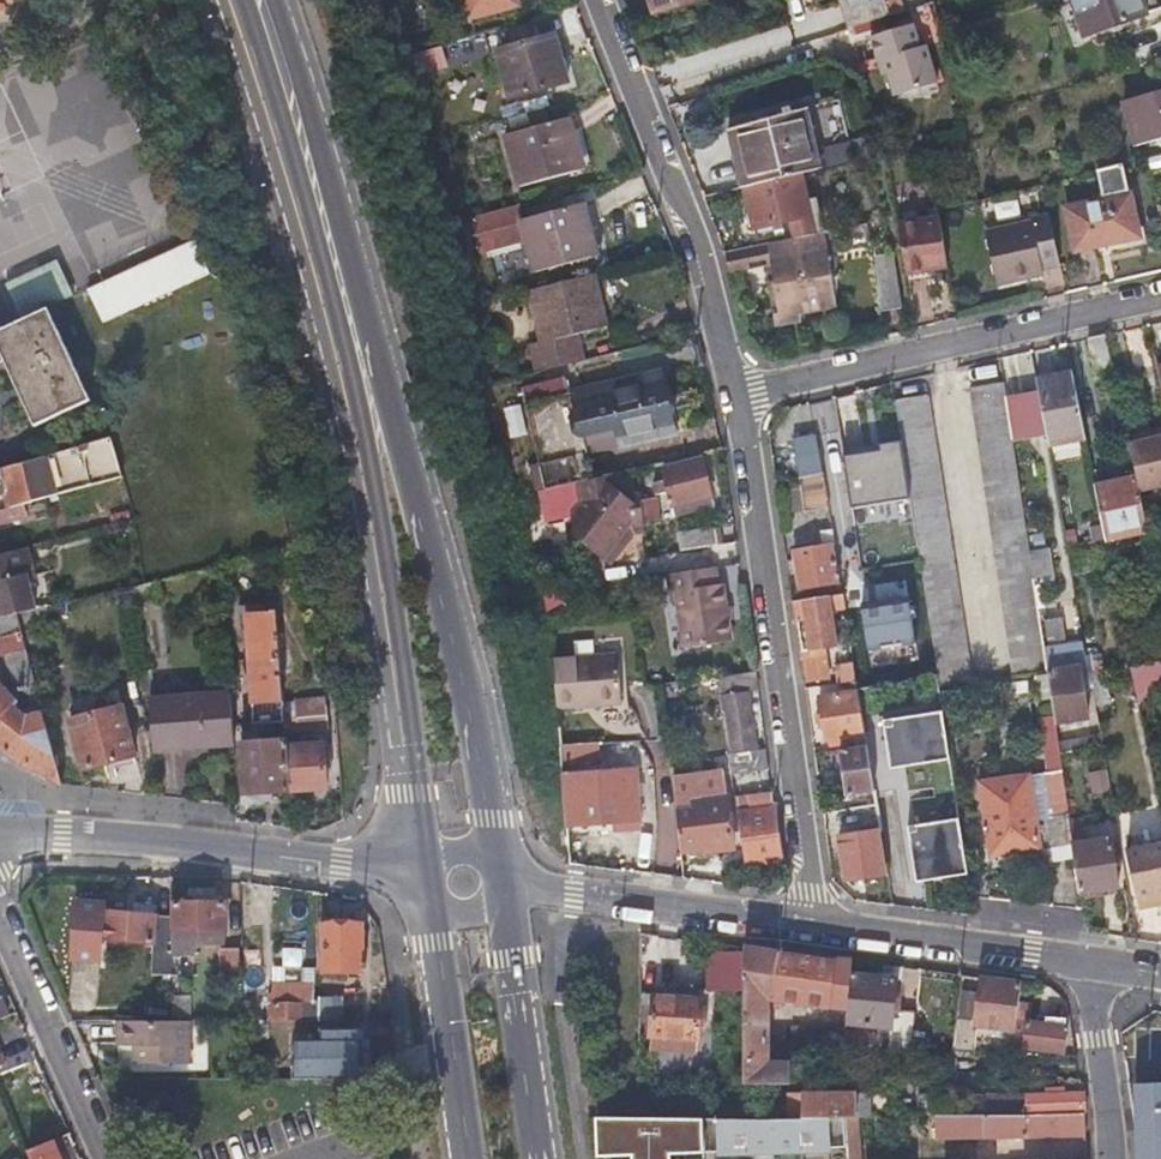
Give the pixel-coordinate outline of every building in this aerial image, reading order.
[(468,19),(512,7),(510,0),(463,0),(468,19)] [(656,12),(699,0),(653,0),(656,12)] [(889,8),(886,0),(883,0),(848,11),(854,29),(892,17),(889,8)] [(1076,13),(1084,36),(1144,14),(1139,0),(1071,0),(1076,13)] [(914,25),(871,39),(879,64),(884,63),(895,97),(938,84),(927,46),(921,48),(914,25)] [(565,80),(558,57),(550,34),(494,51),(508,97),(565,80)] [(412,54),(417,74),(448,66),(443,46),(412,54)] [(879,64),(884,80),(889,78),(884,63),(879,64)] [(967,87),(962,67),(950,70),(954,91),(967,87)] [(1151,88),(1123,96),(1136,141),(1160,133),(1160,85),(1151,88)] [(746,189),(800,175),(817,171),(802,109),(727,130),(740,190),(746,189)] [(576,172),(569,146),(562,120),(503,136),(517,188),(576,172)] [(823,148),(829,167),(849,161),(844,142),(823,148)] [(1068,209),(1073,231),(1077,252),(1141,238),(1126,166),(1099,172),(1105,200),(1068,209)] [(807,206),(800,175),(746,189),(755,229),(793,220),(797,238),(815,234),(807,206)] [(523,237),(532,271),(597,253),(583,201),(519,218),(514,204),(469,216),(478,249),(523,237)] [(1059,257),(1051,214),(1032,218),(1032,221),(988,231),(998,281),(1042,272),(1040,261),(1059,257)] [(940,216),(897,223),(906,276),(948,268),(940,216)] [(832,252),(870,243),(867,223),(828,231),(832,252)] [(828,231),(821,233),(833,303),(835,287),(836,270),(832,252),(828,231)] [(833,303),(821,233),(815,234),(797,238),(767,244),(771,265),(774,286),(770,287),(776,318),(796,314),(795,309),(833,303)] [(104,322),(213,276),(198,241),(89,287),(104,322)] [(728,275),(771,265),(767,244),(723,254),(728,275)] [(2,283),(18,316),(68,293),(52,260),(2,283)] [(882,312),(893,310),(903,308),(895,266),(875,270),(882,312)] [(584,368),(580,351),(575,333),(598,327),(585,275),(527,290),(543,350),(531,354),(538,382),(584,368)] [(0,361),(31,426),(86,399),(44,307),(0,327),(0,361)] [(1103,336),(1094,338),(1086,340),(1095,378),(1111,374),(1103,336)] [(1036,392),(1040,415),(1044,435),(1046,448),(1084,440),(1070,374),(1034,382),(1036,392)] [(660,436),(653,406),(645,375),(526,404),(540,465),(660,436)] [(1004,398),(1002,384),(967,389),(1011,670),(1045,665),(1043,650),(1032,582),(1027,550),(1010,440),(1004,398)] [(1036,392),(1027,393),(1034,436),(1044,435),(1040,415),(1036,392)] [(1004,398),(1010,440),(1034,436),(1027,393),(1004,398)] [(934,682),(952,679),(969,677),(927,398),(893,404),(934,682)] [(504,408),(511,438),(523,435),(517,406),(504,408)] [(1138,494),(1160,489),(1160,437),(1127,445),(1134,478),(1138,494)] [(43,497),(118,478),(110,438),(0,468),(0,493),(3,492),(7,507),(43,497)] [(699,461),(680,466),(662,470),(671,507),(708,498),(699,461)] [(642,524),(639,501),(636,469),(571,484),(573,503),(567,512),(571,537),(600,559),(626,525),(642,524)] [(822,472),(809,475),(796,477),(802,512),(828,506),(822,472)] [(1093,486),(1099,513),(1105,539),(1146,531),(1138,494),(1134,478),(1093,486)] [(46,510),(43,497),(7,507),(0,509),(0,523),(46,510)] [(642,524),(642,525),(642,527),(656,526),(654,500),(639,501),(642,524)] [(722,543),(720,535),(718,527),(682,533),(684,549),(722,543)] [(820,546),(807,549),(793,551),(794,561),(795,572),(797,588),(835,581),(830,544),(834,544),(831,527),(818,529),(820,546)] [(1045,547),(1027,550),(1032,582),(1050,579),(1045,547)] [(14,615),(29,612),(20,579),(30,577),(24,548),(0,554),(0,619),(14,615)] [(668,573),(669,582),(670,590),(674,590),(682,647),(731,639),(723,583),(719,583),(717,566),(668,573)] [(38,575),(30,577),(20,579),(29,612),(47,607),(38,575)] [(794,620),(797,620),(800,620),(809,679),(829,676),(820,615),(845,611),(842,592),(791,601),(794,620)] [(873,651),(923,644),(917,604),(867,611),(873,651)] [(250,659),(279,655),(274,609),(263,610),(263,605),(245,607),(250,659)] [(52,781),(61,783),(14,615),(0,619),(0,658),(6,657),(16,688),(2,693),(0,690),(0,754),(1,755),(8,760),(17,765),(34,774),(52,781)] [(1082,644),(1073,646),(1082,687),(1090,686),(1087,672),(1085,659),(1082,644)] [(1054,722),(1057,746),(1058,754),(1101,747),(1099,737),(1072,742),(1070,730),(1061,731),(1059,723),(1087,718),(1082,687),(1073,646),(1043,650),(1045,665),(1054,722)] [(555,709),(587,706),(619,702),(614,654),(550,660),(555,709)] [(260,702),(260,709),(261,716),(285,714),(283,700),(279,655),(250,659),(254,702),(260,702)] [(1087,672),(1094,671),(1101,669),(1099,656),(1085,659),(1087,672)] [(1134,678),(1136,688),(1160,682),(1160,661),(1131,668),(1134,678)] [(748,692),(752,692),(757,691),(755,673),(717,677),(722,711),(724,711),(730,746),(754,742),(748,692)] [(854,735),(855,746),(866,744),(855,678),(842,680),(844,693),(818,697),(826,740),(854,735)] [(229,694),(189,697),(149,700),(154,750),(233,745),(229,694)] [(285,724),(326,720),(324,696),(283,700),(285,714),(285,724)] [(83,770),(108,763),(133,755),(120,707),(69,722),(83,770)] [(880,789),(903,787),(901,768),(954,764),(950,714),(885,719),(888,763),(878,763),(880,789)] [(1045,748),(1057,746),(1054,722),(1041,723),(1045,748)] [(321,741),(304,742),(287,745),(286,739),(242,743),(247,794),(327,784),(321,741)] [(610,822),(610,826),(610,830),(639,828),(633,770),(599,773),(596,744),(558,746),(566,825),(610,822)] [(838,749),(847,809),(875,804),(866,744),(855,746),(838,749)] [(728,754),(731,774),(768,769),(765,749),(728,754)] [(732,783),(731,779),(731,774),(728,754),(715,756),(719,785),(732,783)] [(1061,768),(1035,773),(1043,820),(1031,822),(1023,775),(976,783),(985,836),(989,858),(1038,849),(1040,857),(1073,852),(1072,844),(1061,768)] [(1092,795),(1112,790),(1107,769),(1087,774),(1092,795)] [(1043,820),(1035,773),(1023,775),(1031,822),(1043,820)] [(734,799),(739,832),(743,864),(780,859),(773,808),(744,813),(741,798),(734,799)] [(704,854),(718,852),(732,851),(727,800),(693,804),(694,811),(675,813),(680,853),(703,851),(704,854)] [(875,804),(847,809),(850,827),(878,823),(875,804)] [(917,884),(973,876),(964,819),(909,827),(917,884)] [(836,838),(840,859),(843,880),(882,873),(876,832),(836,838)] [(1040,860),(1040,857),(1038,849),(989,858),(985,836),(977,837),(983,870),(1040,860)] [(1109,838),(1072,844),(1073,852),(1079,893),(1117,887),(1109,838)] [(1125,853),(1134,900),(1160,894),(1160,845),(1125,853)] [(132,906),(131,916),(153,917),(153,907),(132,906)] [(172,932),(168,932),(168,958),(191,959),(191,944),(223,944),(222,908),(173,906),(172,932)] [(168,932),(169,918),(153,917),(131,916),(102,915),(102,910),(75,910),(74,966),(102,966),(102,945),(154,946),(153,975),(168,975),(168,958),(168,932)] [(357,928),(337,928),(317,928),(318,972),(358,972),(357,928)] [(777,997),(850,1004),(852,976),(853,961),(832,959),(831,961),(742,949),(742,1083),(790,1084),(790,1060),(758,1060),(758,1046),(765,1046),(767,1020),(764,1013),(766,995),(770,996),(770,1003),(776,1004),(777,997)] [(215,979),(225,979),(236,979),(236,952),(215,951),(215,979)] [(168,975),(168,977),(191,978),(191,959),(168,958),(168,975)] [(849,1026),(847,1044),(909,1047),(912,1023),(889,1021),(891,981),(903,982),(904,967),(879,964),(877,979),(852,976),(850,1004),(849,1026)] [(1012,1047),(1018,1006),(1021,983),(985,978),(978,1036),(991,1039),(991,1044),(1012,1047)] [(271,1003),(297,1003),(313,1003),(313,985),(271,985),(271,1003)] [(652,994),(652,1036),(698,1036),(698,995),(652,994)] [(167,1022),(182,1023),(183,996),(167,996),(167,1022)] [(313,1003),(313,1020),(334,1020),(334,1002),(313,1003)] [(297,1022),(297,1003),(271,1003),(271,1022),(297,1022)] [(1030,1008),(1018,1006),(1012,1047),(1012,1052),(1023,1052),(1025,1046),(1062,1050),(1066,1026),(1037,1022),(1029,1021),(1030,1008)] [(1038,1015),(1037,1022),(1066,1026),(1066,1019),(1038,1015)] [(182,1023),(167,1022),(113,1021),(112,1046),(132,1046),(132,1062),(183,1063),(183,1023),(182,1023)] [(789,1041),(847,1044),(849,1026),(788,1022),(789,1041)] [(320,1038),(293,1038),(292,1080),(368,1082),(370,1028),(321,1027),(320,1038)] [(981,1043),(978,1043),(975,1042),(972,1035),(973,1031),(955,1029),(953,1049),(980,1050),(981,1043)] [(857,1116),(857,1104),(857,1091),(803,1092),(804,1107),(762,1107),(763,1117),(857,1116)] [(1028,1096),(1028,1113),(1084,1113),(1082,1094),(1028,1096)] [(931,1141),(976,1139),(976,1136),(1085,1132),(1084,1113),(1028,1113),(930,1115),(931,1141)] [(593,1116),(596,1154),(632,1153),(632,1158),(668,1158),(668,1153),(828,1151),(828,1118),(593,1116)] [(29,1158),(60,1158),(53,1140),(26,1152),(29,1158)]
